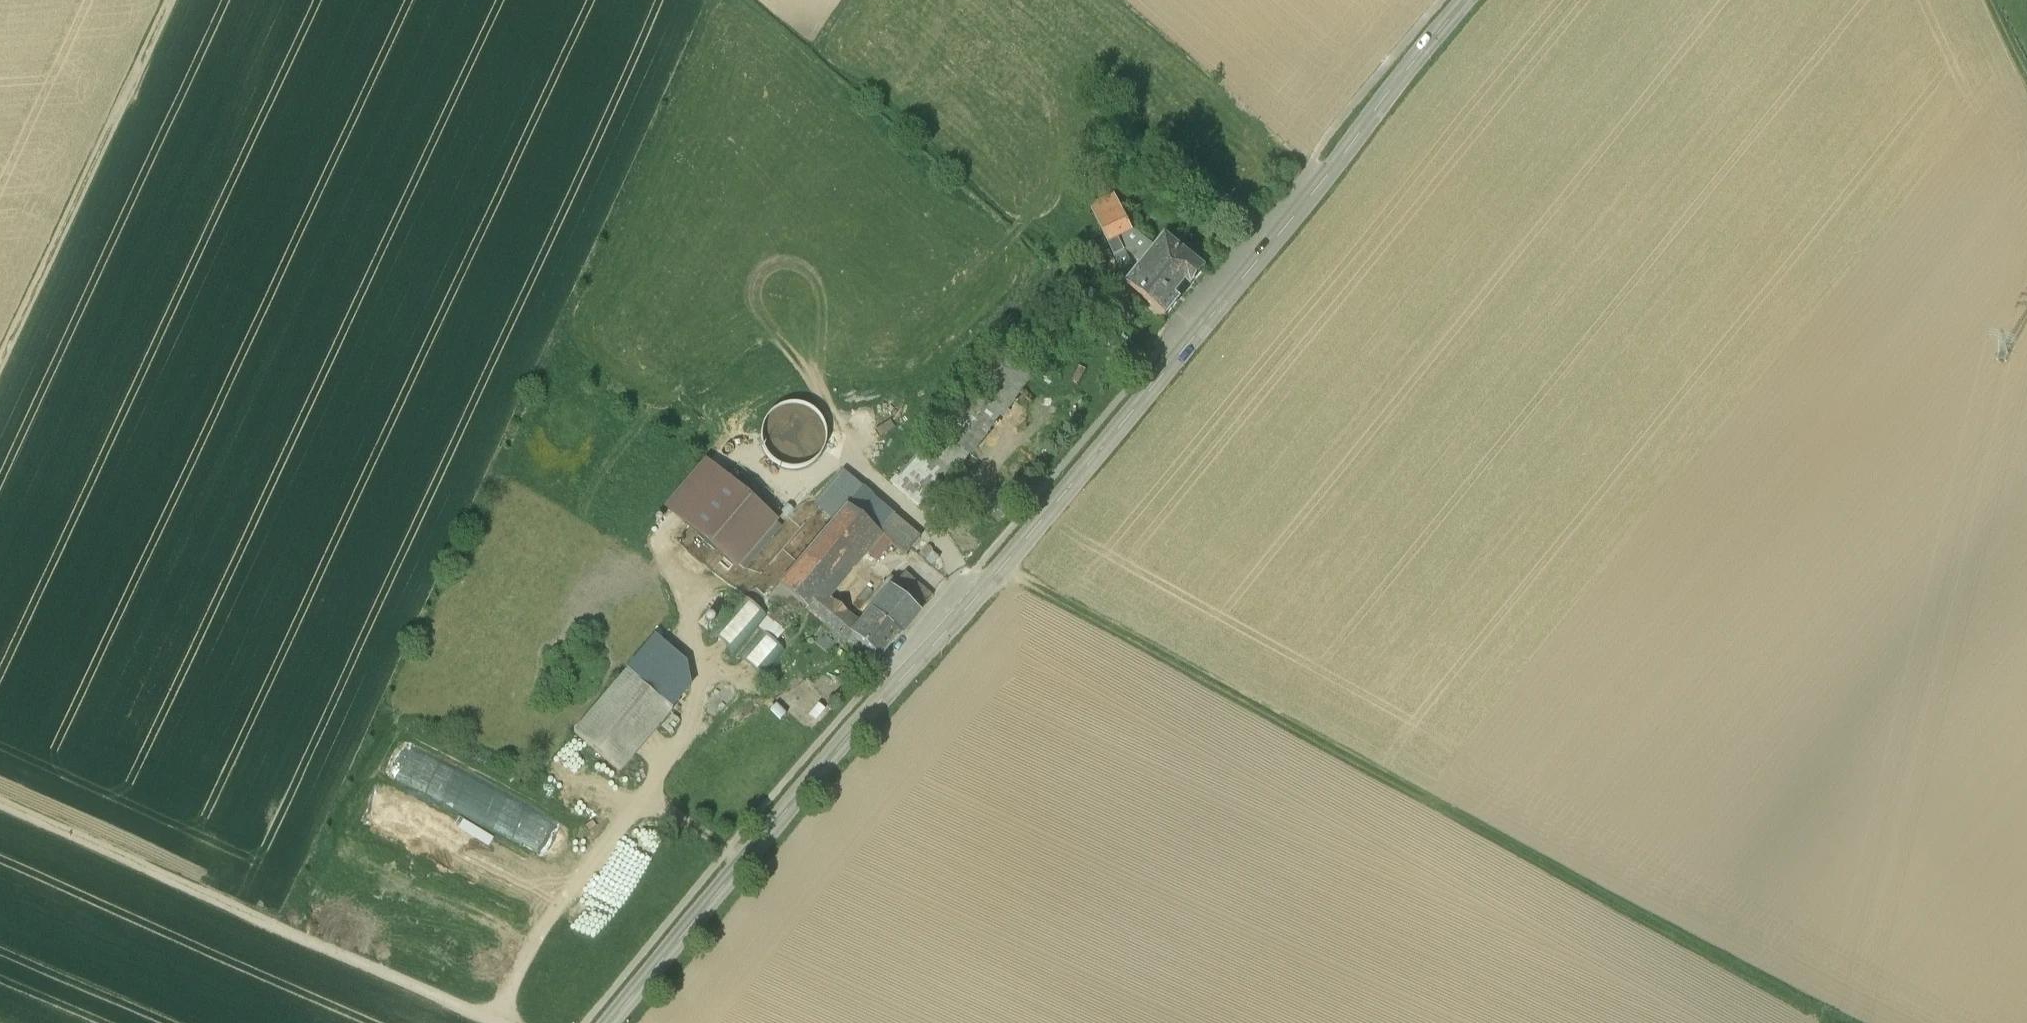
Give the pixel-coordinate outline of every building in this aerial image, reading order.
[(1115,194),(1090,206),(1098,223),(1123,211),(1115,194)] [(1123,211),(1098,223),(1108,244),(1119,239),(1133,231),(1123,211)] [(1119,239),(1108,244),(1114,256),(1125,251),(1119,239)] [(1167,239),(1129,286),(1166,316),(1179,300),(1175,296),(1187,281),(1191,285),(1204,270),(1167,239)] [(979,442),(1032,376),(1005,354),(952,420),(979,442)] [(763,463),(789,443),(772,422),(747,441),(763,463)] [(905,542),(892,531),(883,541),(896,552),(905,542)] [(820,536),(778,585),(830,629),(842,615),(818,594),(848,560),(820,536)] [(931,597),(904,574),(891,589),(918,612),(931,597)] [(891,589),(872,612),(899,635),(918,612),(891,589)] [(772,641),(780,632),(744,600),(711,637),(730,654),(755,626),(772,641)] [(899,635),(872,612),(858,628),(851,637),(855,641),(878,660),(899,635)] [(842,615),(830,629),(846,643),(851,637),(858,628),(842,615)] [(759,636),(739,661),(752,671),(772,645),(759,636)] [(851,637),(846,643),(850,647),(855,641),(851,637)] [(624,673),(572,734),(619,773),(671,712),(624,673)]
